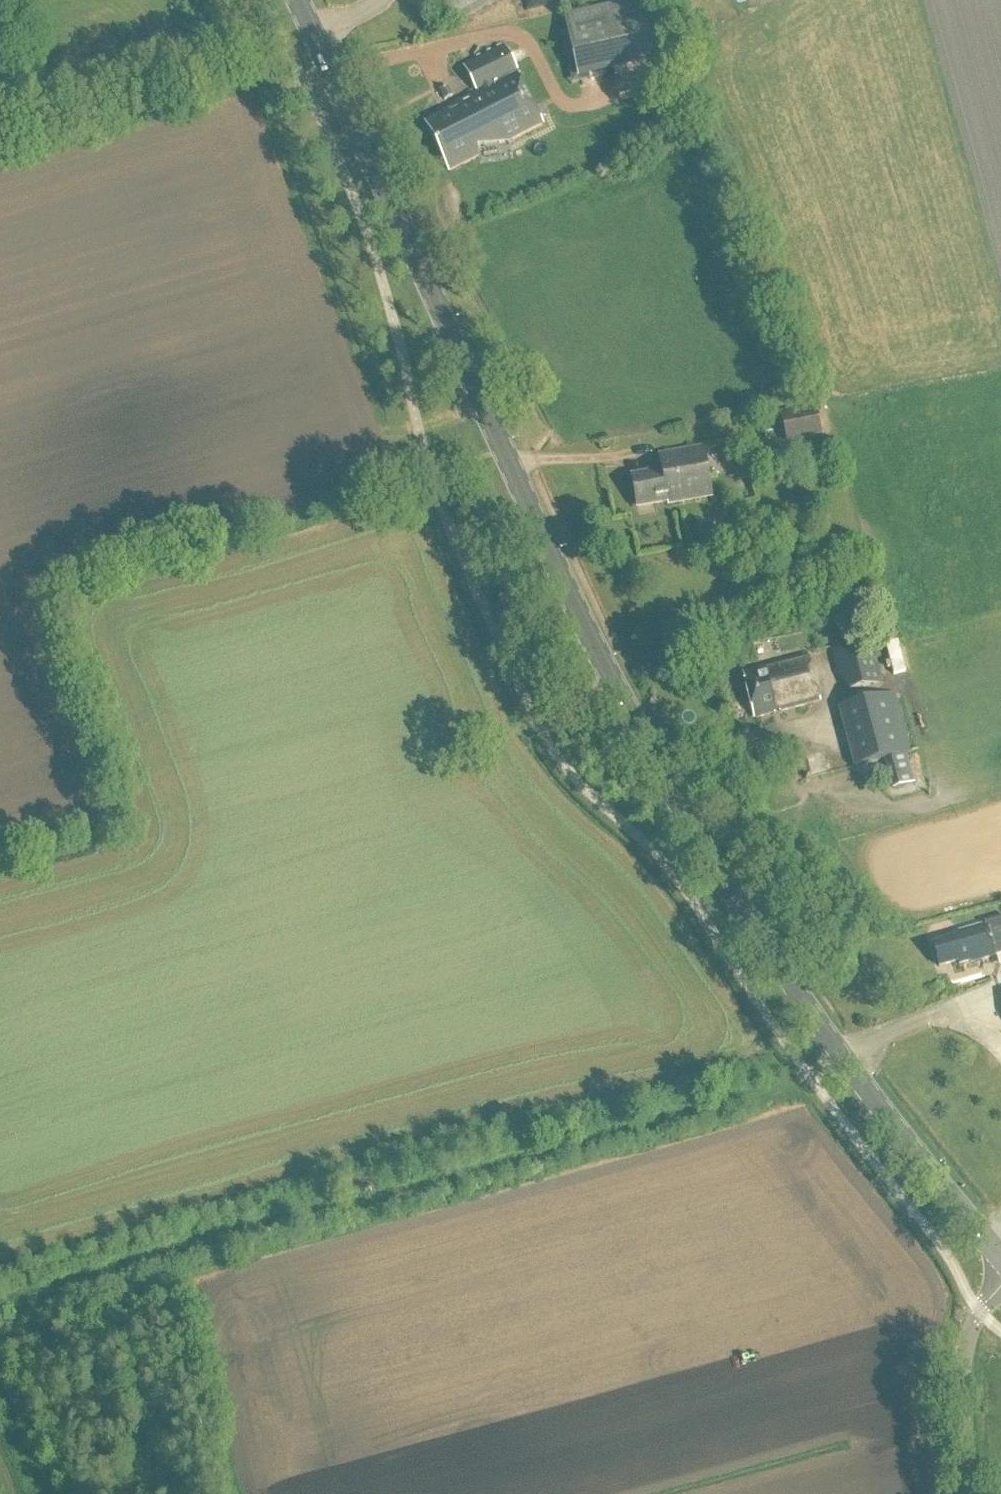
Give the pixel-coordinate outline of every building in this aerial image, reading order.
[(472,0),(439,0),(448,14),(472,0)] [(643,0),(638,0),(562,17),(574,74),(655,57),(643,0)] [(445,109),(446,112),(423,123),(448,174),(479,158),(477,148),(509,143),(544,125),(504,47),(462,68),(475,94),(445,109)] [(438,92),(442,102),(450,98),(446,89),(438,92)] [(785,443),(820,436),(816,412),(780,419),(785,443)] [(712,496),(703,449),(661,457),(663,473),(632,479),(637,508),(666,502),(667,504),(712,496)] [(503,611),(510,608),(504,596),(497,599),(503,611)] [(847,693),(880,685),(870,640),(831,650),(838,677),(847,693)] [(755,717),(820,700),(809,656),(744,672),(755,717)] [(914,784),(907,754),(911,753),(895,693),(839,707),(855,767),(885,759),(892,790),(914,784)] [(1000,954),(1000,920),(985,924),(986,925),(959,931),(960,937),(933,943),(940,968),(975,958),(975,961),(995,955),(995,956),(1000,954)]
